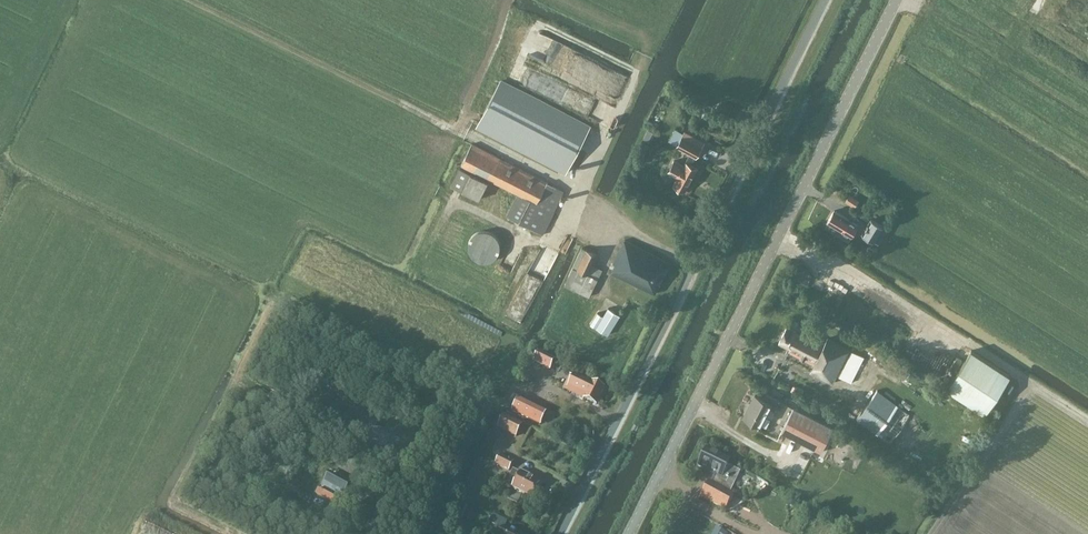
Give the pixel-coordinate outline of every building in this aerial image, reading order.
[(565,173),(589,127),(500,80),(476,126),(565,173)] [(683,131),(674,147),(694,158),(703,142),(683,131)] [(553,211),(563,191),(547,182),(546,181),(472,144),(450,185),(479,199),(487,179),(516,193),(506,216),(544,235),(555,212),(553,211)] [(671,162),(665,174),(675,180),(671,187),(682,194),(695,170),(683,163),(681,168),(671,162)] [(829,224),(826,228),(848,240),(857,224),(834,211),(827,222),(829,224)] [(870,219),(862,234),(874,241),(883,226),(870,219)] [(468,241),(467,247),(468,252),(471,257),(475,261),(481,263),(486,263),(491,261),(496,257),(499,252),(499,247),(499,241),(496,236),(491,233),(486,231),(481,231),(475,233),(471,236),(468,241)] [(614,263),(610,273),(654,294),(670,263),(624,239),(619,248),(614,259),(612,262),(614,263)] [(589,297),(602,270),(592,265),(597,255),(581,247),(563,286),(589,297)] [(597,312),(590,324),(607,335),(619,315),(608,308),(602,316),(597,312)] [(864,358),(851,351),(826,338),(823,345),(787,327),(777,344),(789,350),(788,352),(813,364),(809,372),(831,384),(832,382),(833,382),(836,375),(851,383),(864,358)] [(1009,375),(971,350),(945,388),(984,414),(1009,375)] [(539,352),(533,362),(549,370),(554,359),(539,352)] [(574,375),(570,383),(580,388),(577,394),(576,396),(583,400),(584,399),(596,405),(604,389),(592,382),(591,383),(574,375)] [(876,391),(867,403),(855,419),(889,443),(909,415),(876,391)] [(779,401),(768,395),(765,401),(754,395),(742,418),(761,427),(770,409),(774,411),(779,401)] [(528,402),(520,398),(513,411),(521,414),(542,424),(548,412),(528,402)] [(793,408),(787,420),(780,432),(820,452),(833,428),(793,408)] [(503,416),(497,428),(516,436),(521,425),(503,416)] [(730,492),(740,472),(728,466),(719,461),(721,456),(706,448),(697,467),(714,475),(710,482),(708,481),(699,496),(725,510),(734,494),(730,492)] [(499,455),(495,464),(508,471),(513,462),(499,455)] [(508,474),(503,483),(512,487),(532,498),(539,484),(527,479),(529,476),(520,471),(519,474),(512,471),(510,475),(508,474)] [(756,477),(753,482),(750,486),(763,493),(769,485),(756,477)] [(461,521),(469,505),(459,500),(451,515),(452,516),(450,519),(459,524),(461,521)] [(503,528),(506,522),(493,515),(489,523),(494,526),(490,533),(514,533),(503,528)]
